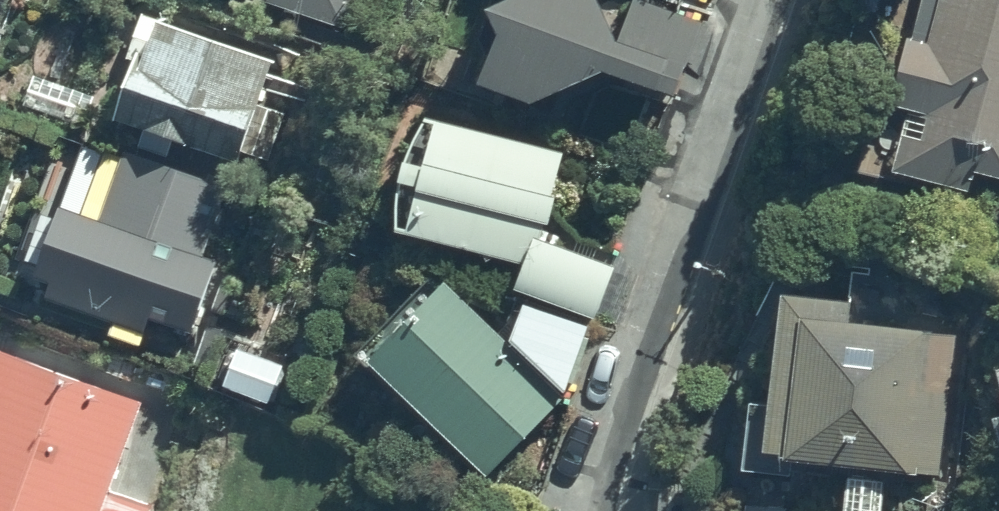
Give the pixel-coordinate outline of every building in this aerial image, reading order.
[(347,35),(358,0),(237,0),(347,35)] [(629,3),(614,50),(590,0),(508,0),(504,12),(480,16),(476,30),(490,58),(469,105),(523,122),(599,82),(671,107),(698,26),(629,3)] [(906,49),(899,47),(880,120),(903,126),(888,181),(963,200),(969,177),(998,185),(998,0),(919,0),(906,49)] [(286,118),(262,111),(279,56),(163,20),(161,26),(142,20),(127,66),(137,69),(116,136),(238,173),(243,159),(271,168),(286,118)] [(431,124),(396,246),(526,275),(520,301),(597,327),(616,270),(550,248),(572,159),(431,124)] [(435,281),(358,366),(487,485),(564,402),(592,332),(527,311),(515,349),(435,281)] [(789,491),(791,474),(938,483),(947,337),(888,334),(890,307),(776,300),(761,419),(745,417),(736,484),(789,491)] [(240,349),(223,392),(268,410),(286,367),(240,349)] [(0,353),(0,510),(152,510),(153,510),(114,496),(146,405),(0,353)] [(987,376),(998,414),(998,372),(987,376)]
